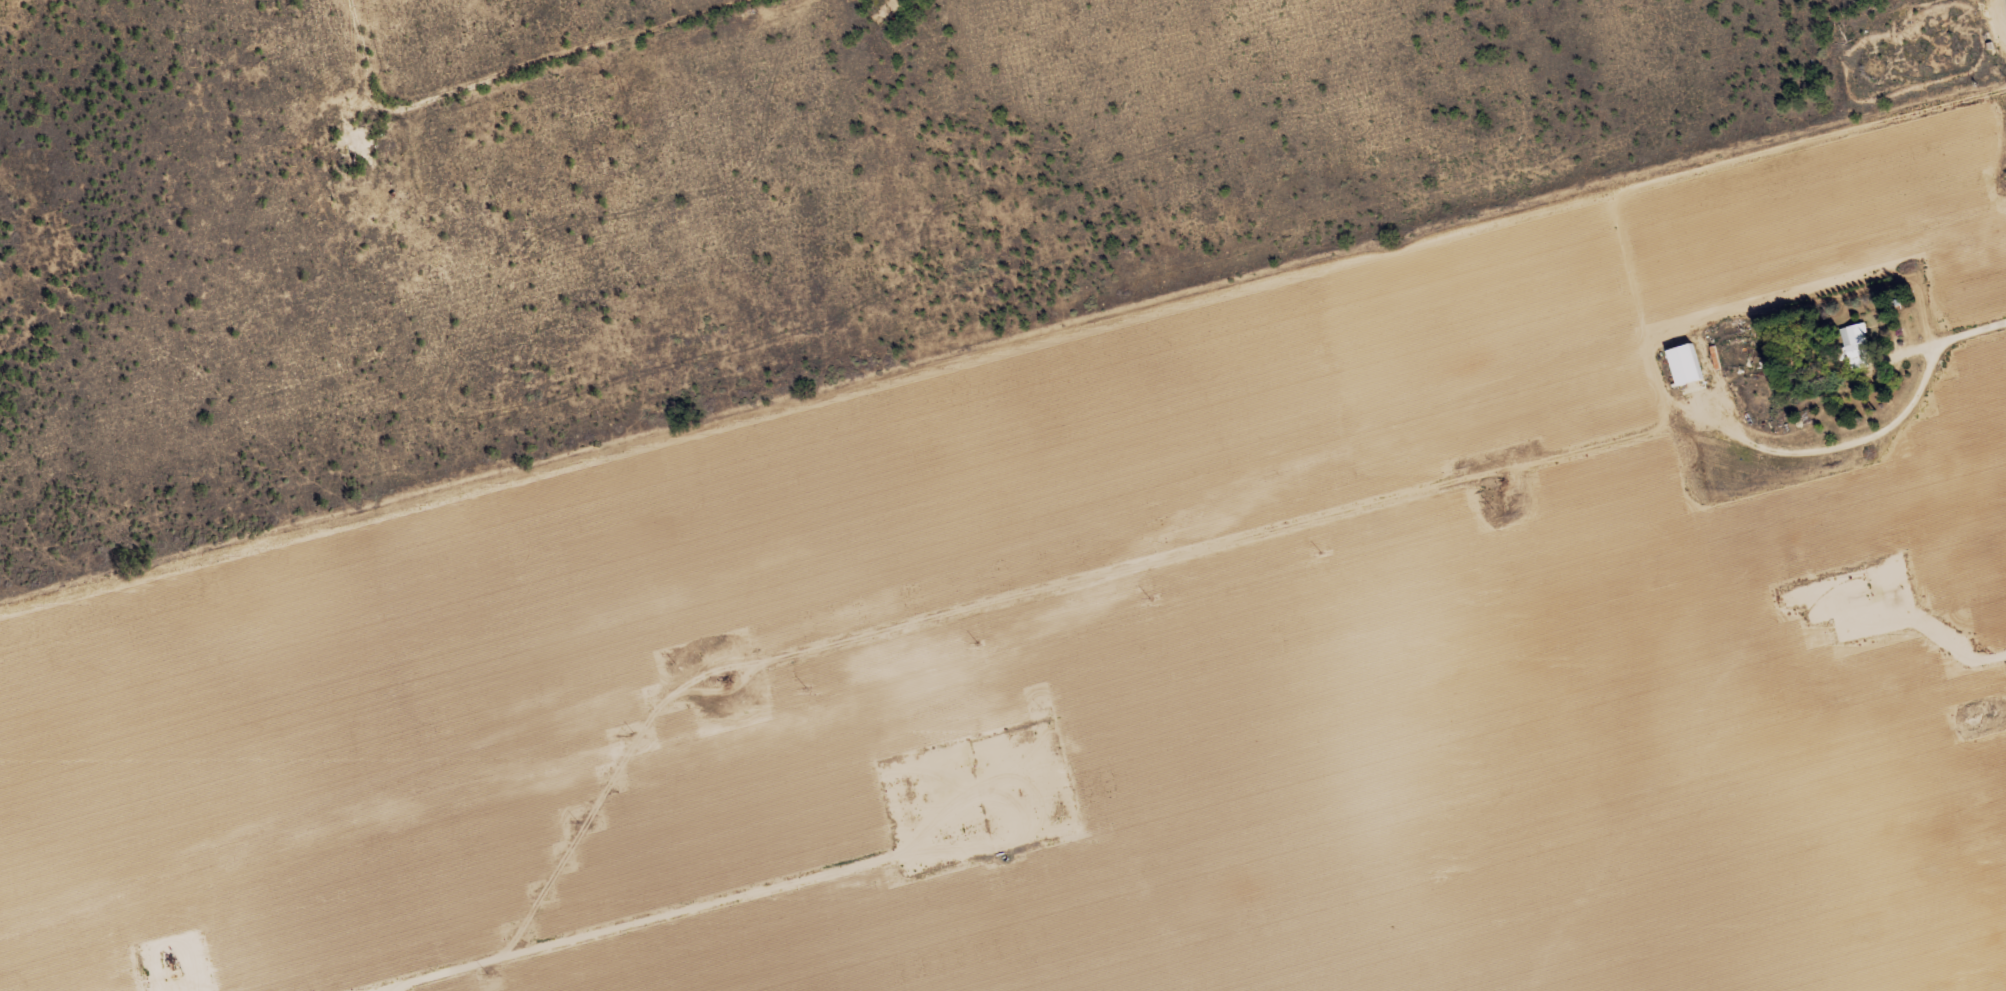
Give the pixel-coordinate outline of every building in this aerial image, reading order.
[(1852,368),(1875,362),(1865,322),(1841,328),(1852,368)] [(1704,379),(1693,343),(1669,350),(1680,387),(1704,379)]
